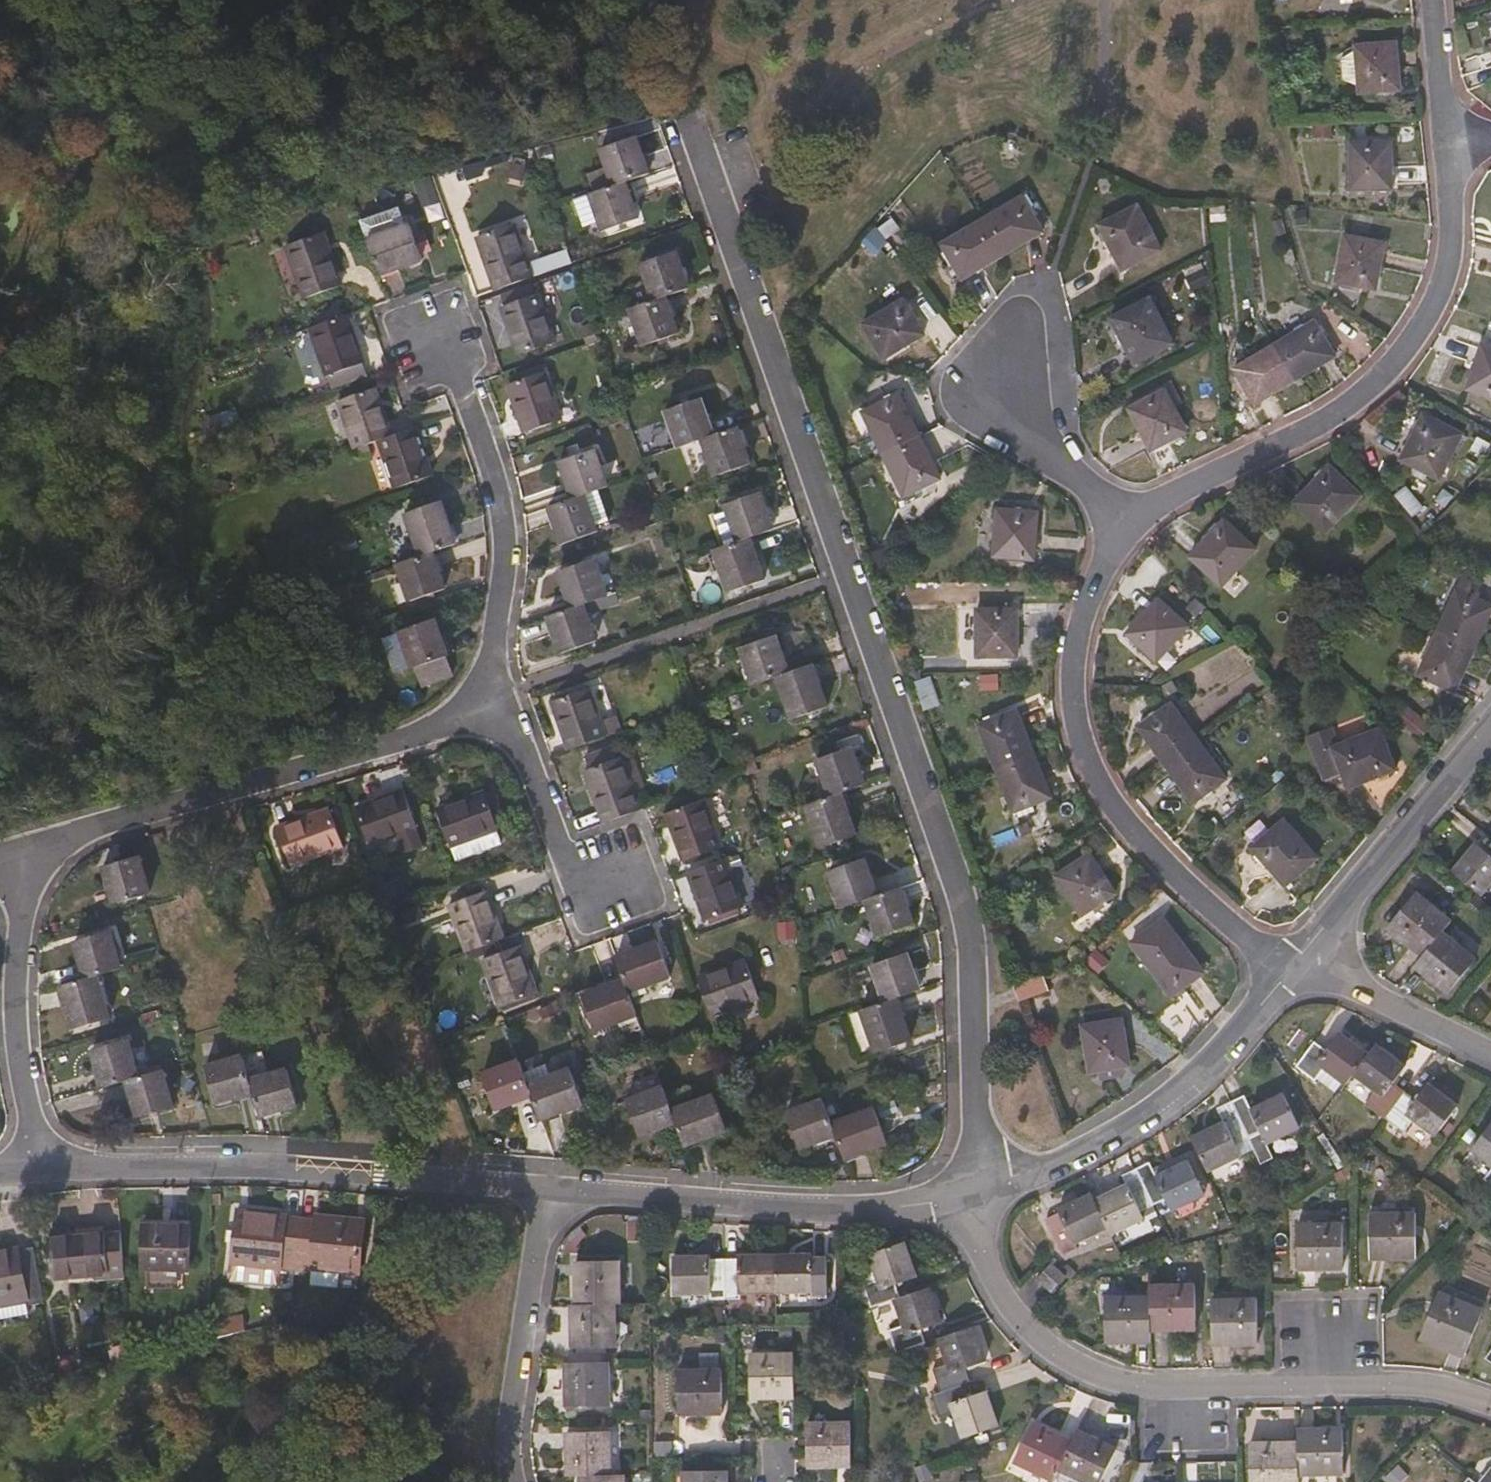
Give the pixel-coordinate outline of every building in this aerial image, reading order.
[(1489,13),(1481,15),(1485,34),(1490,32),(1490,21),(1489,13)] [(1398,92),(1394,45),(1353,48),(1354,52),(1340,60),(1341,81),(1356,88),(1357,95),(1398,92)] [(648,174),(636,139),(600,150),(613,187),(625,183),(648,174)] [(1390,190),(1390,160),(1389,144),(1349,144),(1349,191),(1390,190)] [(638,220),(625,183),(613,187),(590,196),(603,233),(638,220)] [(1042,232),(1022,197),(981,222),(1001,257),(1042,232)] [(1160,252),(1135,206),(1098,227),(1121,273),(1160,252)] [(1001,257),(981,222),(940,246),(961,281),(1001,257)] [(532,278),(512,225),(477,238),(495,291),(532,278)] [(422,261),(409,227),(366,243),(379,277),(422,261)] [(886,243),(875,227),(861,243),(875,255),(886,243)] [(434,251),(422,228),(412,233),(423,257),(434,251)] [(339,287),(321,235),(286,247),(304,300),(339,287)] [(1373,291),(1383,245),(1343,237),(1333,283),(1340,285),(1339,290),(1357,294),(1359,289),(1373,291)] [(687,289),(674,253),(640,266),(653,301),(664,297),(687,289)] [(554,344),(542,311),(537,296),(533,294),(531,286),(500,296),(504,307),(501,309),(518,357),(554,344)] [(677,335),(664,297),(653,301),(629,310),(642,348),(677,335)] [(1171,345),(1147,300),(1109,320),(1133,366),(1171,345)] [(923,336),(901,301),(861,326),(883,360),(923,336)] [(363,365),(347,318),(346,317),(309,330),(326,378),(363,365)] [(1292,382),(1333,357),(1313,323),(1272,347),(1292,382)] [(1292,382),(1272,347),(1232,371),(1241,386),(1253,406),(1292,382)] [(1480,347),(1465,391),(1490,400),(1490,351),(1480,347)] [(559,420),(542,373),(508,385),(524,434),(559,420)] [(390,437),(374,390),(338,402),(354,450),(356,450),(367,446),(378,442),(390,437)] [(1183,434),(1170,409),(1161,392),(1127,410),(1147,452),(1183,434)] [(918,438),(898,396),(861,414),(881,456),(918,438)] [(712,436),(699,400),(665,412),(677,449),(701,441),(712,436)] [(1437,481),(1459,435),(1422,416),(1398,461),(1437,481)] [(748,465),(735,428),(712,436),(701,441),(715,477),(748,465)] [(431,477),(414,429),(390,437),(378,442),(395,490),(431,477)] [(938,480),(918,438),(881,456),(902,498),(938,480)] [(369,454),(367,446),(356,450),(359,458),(369,454)] [(606,488),(593,451),(559,463),(571,500),(582,496),(606,488)] [(1325,534),(1359,497),(1328,467),(1292,504),(1325,534)] [(1415,520),(1427,511),(1408,487),(1396,497),(1415,520)] [(771,530),(759,494),(725,506),(726,513),(712,517),(721,543),(735,538),(736,542),(748,538),(771,530)] [(595,533),(582,496),(571,500),(547,509),(550,514),(561,546),(595,533)] [(454,545),(439,503),(405,515),(419,557),(431,553),(454,545)] [(1033,560),(1036,513),(996,511),(992,558),(1033,560)] [(1254,550),(1222,521),(1187,559),(1219,588),(1254,550)] [(763,581),(748,538),(736,542),(712,551),(728,594),(763,581)] [(443,589),(431,553),(419,557),(396,566),(410,602),(443,589)] [(582,606),(615,594),(608,573),(597,577),(592,562),(558,573),(570,610),(582,606)] [(697,590),(713,582),(704,564),(689,572),(697,590)] [(1490,609),(1473,600),(1478,587),(1460,579),(1435,634),(1473,652),(1490,609)] [(1155,663),(1187,627),(1157,600),(1125,636),(1155,663)] [(595,643),(582,606),(570,610),(547,618),(560,655),(595,643)] [(1016,658),(1016,611),(976,612),(975,658),(1016,658)] [(446,658),(433,620),(398,632),(412,670),(446,658)] [(1454,694),(1473,652),(1435,634),(1416,677),(1454,694)] [(786,674),(774,637),(739,649),(752,686),(775,678),(786,674)] [(1197,695),(1241,676),(1226,643),(1183,662),(1197,695)] [(825,708),(810,666),(786,674),(775,678),(790,721),(825,708)] [(1000,691),(1000,675),(981,675),(981,692),(1000,691)] [(619,732),(614,717),(599,722),(588,690),(552,703),(568,750),(619,732)] [(1197,742),(1175,712),(1169,705),(1135,729),(1162,767),(1197,742)] [(1429,727),(1405,707),(1394,723),(1417,741),(1429,727)] [(1032,754),(1015,711),(977,726),(994,769),(1032,754)] [(1393,771),(1377,730),(1334,747),(1327,729),(1305,739),(1321,782),(1339,775),(1346,790),(1393,771)] [(1224,780),(1197,742),(1162,767),(1191,805),(1224,780)] [(639,811),(620,758),(617,760),(615,758),(611,748),(585,758),(589,770),(586,771),(585,773),(603,825),(639,811)] [(863,785),(850,749),(816,761),(828,798),(840,793),(863,785)] [(1048,798),(1032,754),(994,769),(1011,813),(1014,813),(1017,819),(1034,811),(1032,805),(1048,798)] [(416,827),(403,791),(356,808),(368,844),(398,833),(404,852),(421,846),(415,827),(416,827)] [(501,845),(496,830),(495,828),(504,824),(493,793),(484,797),(483,794),(436,812),(449,848),(450,847),(456,862),(501,845)] [(855,836),(840,793),(828,798),(804,806),(806,810),(820,849),(855,836)] [(718,849),(701,802),(666,815),(682,862),(718,849)] [(342,847),(329,811),(277,830),(289,866),(342,847)] [(1315,859),(1281,821),(1249,850),(1283,888),(1315,859)] [(1029,834),(1026,824),(1018,827),(1022,837),(1029,834)] [(1490,858),(1473,845),(1450,873),(1479,898),(1490,883),(1490,856),(1490,858)] [(1113,894),(1094,864),(1088,856),(1053,877),(1079,917),(1104,901),(1113,894)] [(149,894),(138,857),(104,867),(114,903),(149,894)] [(741,908),(723,860),(686,874),(704,922),(741,908)] [(875,896),(863,860),(828,872),(840,909),(863,901),(875,896)] [(911,925),(899,888),(875,896),(863,901),(877,938),(911,925)] [(502,940),(484,893),(448,906),(465,953),(502,940)] [(1448,922),(1413,894),(1385,930),(1419,958),(1439,934),(1448,922)] [(1202,973),(1163,920),(1130,943),(1170,996),(1202,973)] [(798,943),(796,922),(779,923),(780,944),(798,943)] [(120,969),(110,932),(74,941),(85,979),(96,976),(120,969)] [(1473,961),(1439,934),(1419,958),(1411,968),(1445,995),(1458,979),(1473,961)] [(603,942),(568,955),(580,991),(616,978),(603,942)] [(670,977),(657,943),(615,958),(623,981),(628,993),(670,977)] [(535,995),(518,948),(481,961),(499,1009),(535,995)] [(1100,950),(1085,959),(1095,976),(1109,967),(1100,950)] [(918,990),(905,954),(870,966),(882,1003),(894,999),(918,990)] [(757,996),(744,962),(697,980),(710,1015),(751,999),(757,996)] [(75,963),(52,971),(57,985),(80,977),(75,963)] [(109,1020),(96,976),(85,979),(60,986),(62,988),(74,1030),(109,1020)] [(1046,992),(1040,976),(1012,986),(1018,1002),(1046,992)] [(636,1016),(628,993),(623,981),(581,997),(594,1032),(636,1016)] [(909,1041),(894,999),(882,1003),(859,1011),(875,1054),(909,1041)] [(1128,1066),(1121,1020),(1079,1027),(1088,1074),(1128,1066)] [(1366,1056),(1336,1035),(1323,1051),(1313,1043),(1294,1069),(1312,1083),(1321,1070),(1343,1086),(1351,1077),(1366,1056)] [(137,1077),(127,1040),(92,1050),(102,1088),(126,1081),(137,1077)] [(1390,1086),(1402,1068),(1373,1047),(1366,1056),(1351,1077),(1373,1093),(1364,1104),(1382,1119),(1401,1094),(1390,1086)] [(297,1105),(288,1071),(270,1076),(263,1052),(245,1057),(243,1057),(253,1093),(260,1117),(297,1105)] [(253,1093),(243,1057),(205,1067),(215,1103),(253,1093)] [(532,1097),(523,1073),(519,1062),(482,1075),(494,1110),(532,1097)] [(582,1104),(569,1069),(551,1075),(547,1064),(523,1073),(532,1097),(540,1120),(582,1104)] [(172,1109),(161,1071),(137,1077),(126,1081),(138,1119),(172,1109)] [(676,1123),(671,1111),(657,1073),(630,1084),(635,1098),(625,1102),(637,1137),(676,1123)] [(1432,1137),(1455,1107),(1425,1085),(1412,1103),(1401,1094),(1382,1119),(1401,1133),(1410,1120),(1432,1137)] [(725,1130),(713,1095),(671,1111),(676,1123),(684,1146),(725,1130)] [(1296,1128),(1282,1096),(1250,1111),(1243,1096),(1229,1102),(1246,1138),(1258,1163),(1270,1157),(1265,1144),(1296,1128)] [(834,1136),(831,1126),(822,1102),(785,1114),(798,1149),(834,1136)] [(1233,1146),(1246,1138),(1229,1102),(1215,1109),(1221,1124),(1189,1139),(1206,1173),(1211,1170),(1238,1156),(1233,1146)] [(885,1144),(873,1109),(831,1126),(834,1136),(843,1160),(885,1144)] [(1469,1152),(1490,1168),(1490,1122),(1469,1152)] [(1201,1196),(1186,1163),(1154,1178),(1147,1163),(1134,1169),(1151,1205),(1164,1199),(1169,1212),(1201,1196)] [(1138,1211),(1151,1205),(1134,1169),(1120,1176),(1125,1186),(1094,1202),(1106,1228),(1109,1235),(1141,1219),(1138,1211)] [(1106,1228),(1094,1202),(1090,1195),(1057,1210),(1057,1213),(1045,1219),(1062,1256),(1077,1249),(1074,1244),(1106,1228)] [(275,1275),(276,1264),(291,1265),(296,1217),(235,1211),(229,1270),(275,1275)] [(296,1217),(291,1265),(290,1277),(301,1277),(301,1266),(308,1267),(307,1285),(335,1287),(336,1270),(354,1270),(359,1218),(310,1214),(311,1218),(296,1217)] [(1412,1258),(1411,1214),(1368,1215),(1369,1260),(1412,1258)] [(185,1268),(186,1224),(139,1223),(139,1267),(185,1268)] [(644,1243),(645,1224),(628,1223),(627,1242),(644,1243)] [(1342,1269),(1341,1225),(1295,1226),(1296,1270),(1342,1269)] [(104,1273),(100,1232),(44,1238),(49,1278),(104,1273)] [(106,1257),(121,1256),(120,1236),(105,1237),(106,1257)] [(914,1277),(903,1243),(858,1258),(858,1273),(868,1307),(892,1300),(899,1297),(896,1284),(914,1277)] [(30,1247),(14,1250),(14,1247),(0,1250),(0,1311),(24,1307),(24,1305),(40,1302),(30,1247)] [(824,1299),(823,1257),(810,1257),(809,1255),(773,1256),(774,1294),(810,1293),(810,1299),(824,1299)] [(774,1294),(773,1256),(738,1256),(736,1259),(722,1259),(723,1301),(739,1300),(738,1294),(774,1294)] [(723,1301),(722,1259),(710,1259),(707,1257),(672,1258),(672,1290),(672,1296),(700,1295),(708,1295),(709,1300),(723,1301)] [(617,1305),(617,1262),(574,1262),(574,1305),(612,1305),(617,1305)] [(1050,1292),(1063,1276),(1050,1263),(1035,1279),(1050,1292)] [(1194,1330),(1193,1285),(1148,1287),(1148,1297),(1149,1331),(1194,1330)] [(940,1323),(928,1288),(899,1297),(892,1300),(894,1305),(900,1323),(885,1329),(894,1354),(913,1347),(924,1344),(919,1331),(940,1323)] [(1463,1357),(1481,1311),(1437,1293),(1418,1339),(1463,1357)] [(1149,1331),(1148,1297),(1103,1298),(1104,1342),(1149,1342),(1149,1331)] [(1255,1345),(1254,1299),(1210,1300),(1211,1346),(1255,1345)] [(272,1321),(267,1301),(205,1318),(205,1339),(272,1321)] [(79,1307),(81,1326),(96,1324),(94,1305),(79,1307)] [(613,1348),(612,1305),(574,1305),(569,1305),(570,1349),(613,1348)] [(984,1361),(972,1327),(938,1339),(945,1364),(931,1369),(938,1393),(960,1386),(969,1382),(964,1368),(984,1361)] [(1482,1359),(1490,1366),(1490,1348),(1482,1359)] [(793,1397),(792,1354),(749,1355),(749,1365),(740,1366),(741,1377),(749,1378),(749,1398),(793,1397)] [(607,1406),(607,1362),(564,1364),(565,1407),(607,1406)] [(722,1414),(720,1372),(677,1372),(678,1415),(722,1414)] [(996,1426),(984,1392),(964,1399),(960,1386),(938,1393),(929,1396),(937,1418),(953,1414),(961,1439),(996,1426)] [(1057,1470),(1069,1442),(1031,1423),(1012,1461),(1051,1480),(1057,1470)] [(849,1467),(848,1424),(806,1425),(807,1467),(849,1467)] [(1341,1473),(1340,1430),(1296,1430),(1296,1443),(1297,1475),(1341,1473)] [(1114,1450),(1075,1431),(1069,1442),(1057,1470),(1082,1481),(1099,1481),(1114,1450)] [(609,1475),(608,1432),(565,1433),(565,1477),(577,1476),(609,1475)] [(1296,1443),(1249,1444),(1249,1481),(1297,1481),(1297,1475),(1296,1443)] [(1488,1464),(1474,1481),(1490,1481),(1490,1466),(1488,1464)] [(726,1471),(683,1472),(683,1481),(726,1481),(726,1471)]
